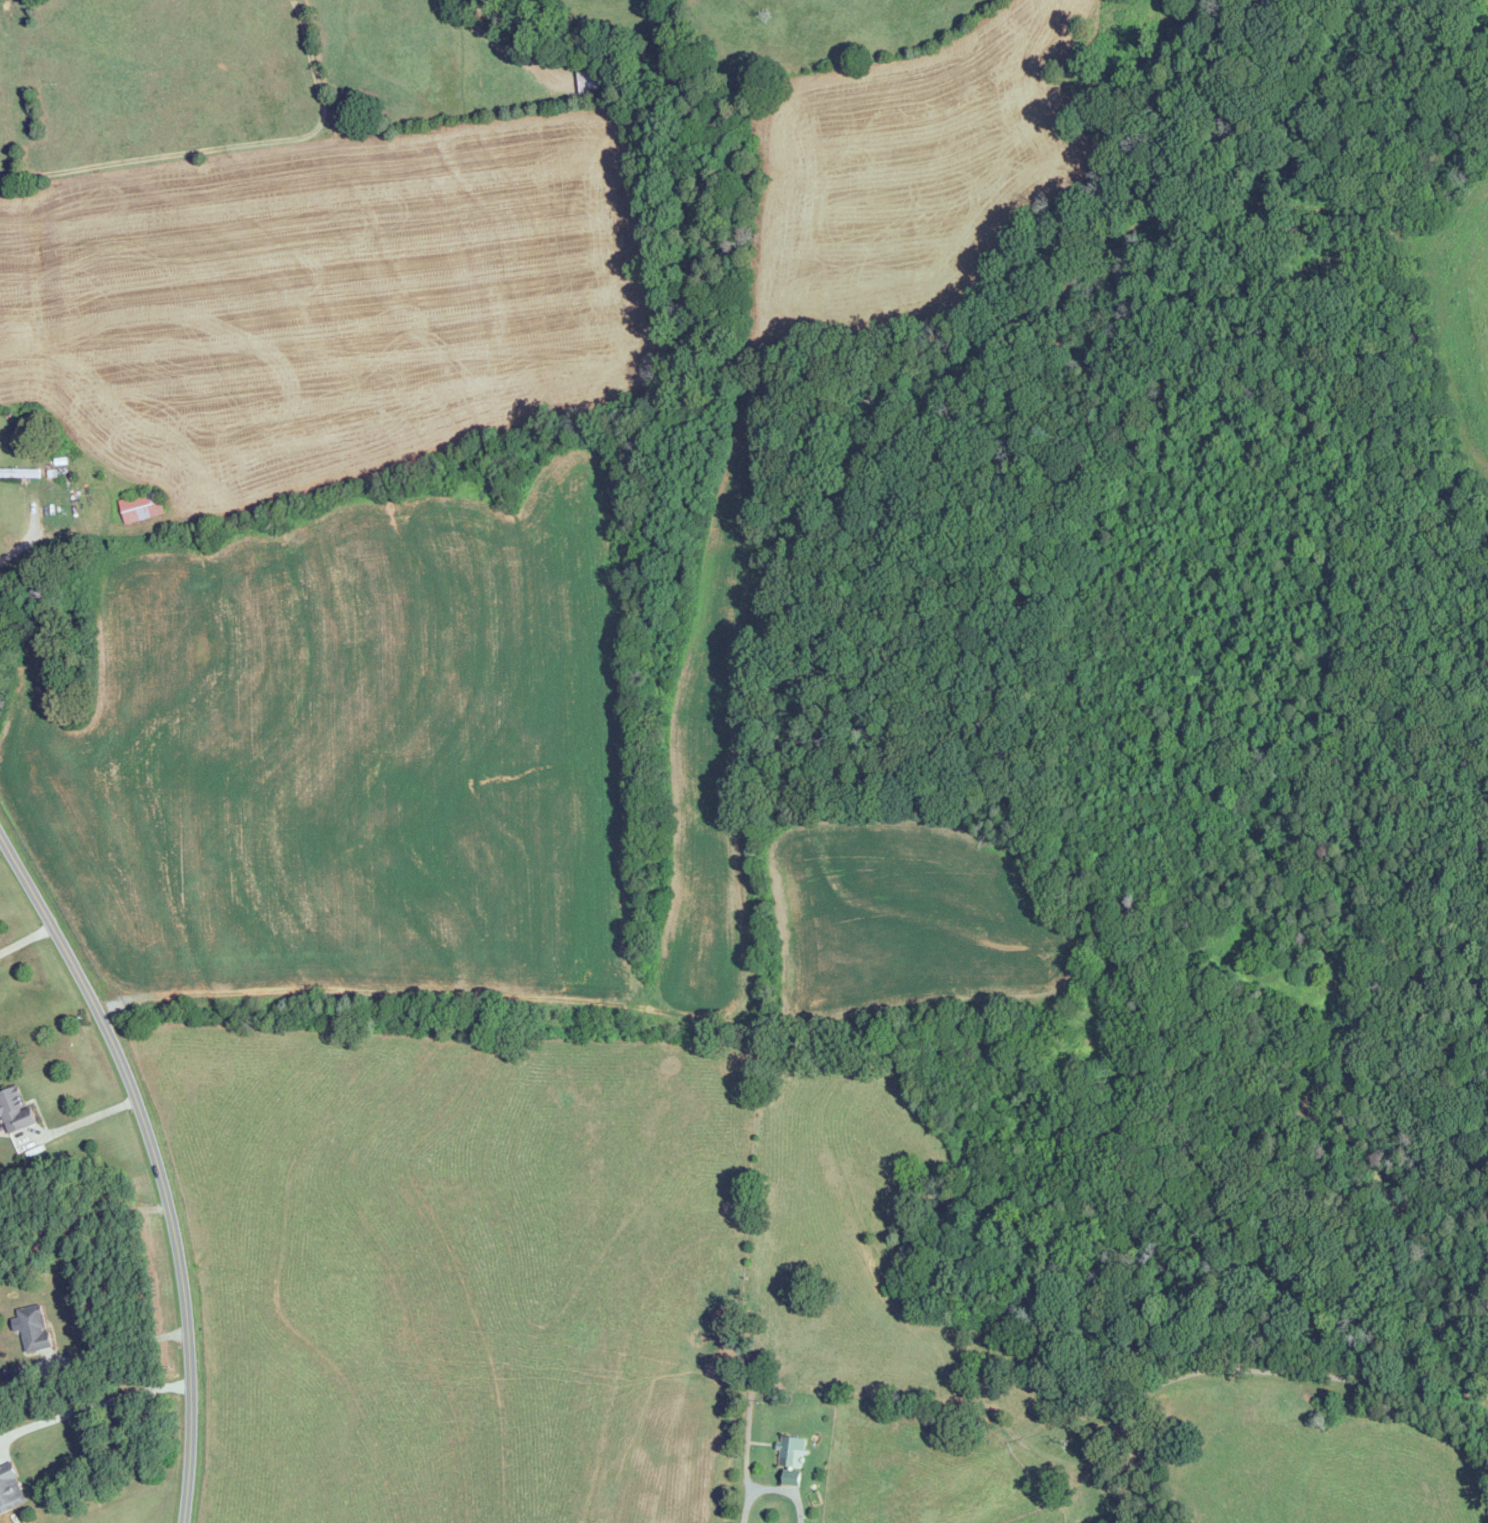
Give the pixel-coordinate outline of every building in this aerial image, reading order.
[(39,469),(0,469),(0,478),(39,478),(39,469)] [(164,514),(158,490),(119,500),(125,524),(164,514)] [(35,1123),(19,1085),(0,1093),(0,1117),(2,1116),(10,1134),(35,1123)] [(26,1353),(51,1349),(43,1304),(18,1309),(26,1353)] [(804,1460),(804,1437),(781,1437),(781,1460),(804,1460)] [(28,1503),(12,1463),(0,1468),(0,1515),(28,1503)]
